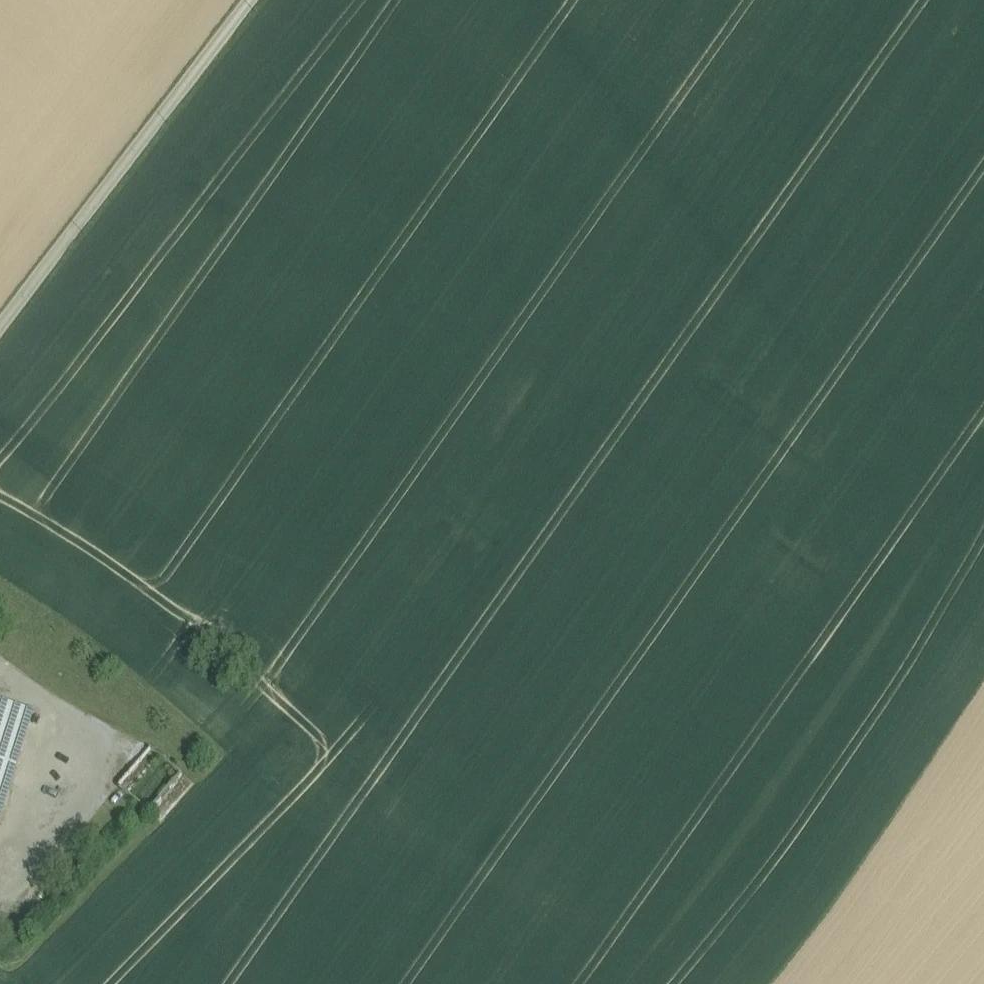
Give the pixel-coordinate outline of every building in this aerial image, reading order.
[(0,703),(0,816),(32,713),(0,703)]
